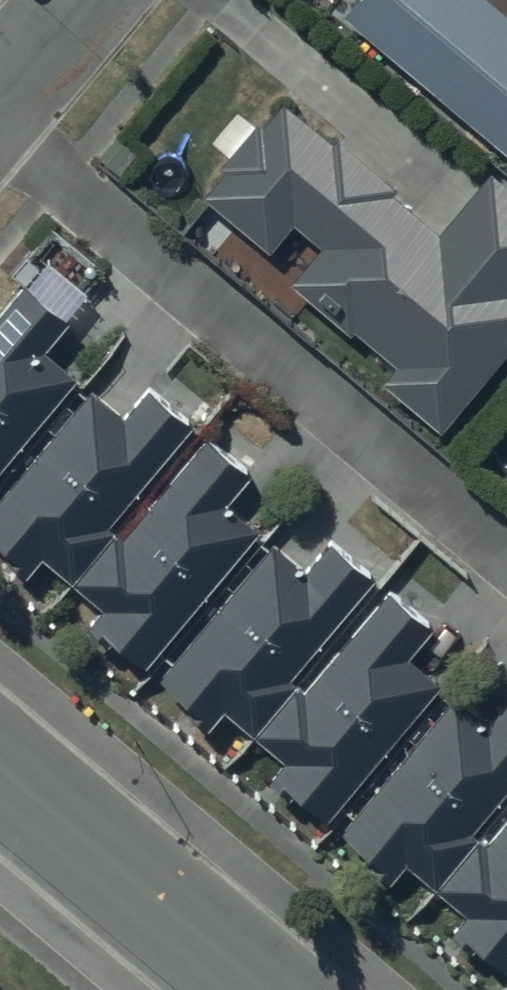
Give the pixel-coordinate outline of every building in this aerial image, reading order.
[(345,10),(506,146),(506,9),(496,0),(353,0),(345,10)] [(284,96),(261,119),(258,117),(220,163),(223,165),(201,191),(269,248),(293,221),(321,244),(291,280),(350,329),(353,325),(394,358),(380,375),(441,426),(506,346),(506,179),(491,166),(439,227),(393,189),(399,182),(339,132),(334,138),(284,96)] [(77,372),(45,342),(68,314),(24,278),(0,309),(0,463),(77,372)] [(119,521),(110,514),(192,419),(149,382),(124,411),(93,385),(0,494),(0,540),(15,552),(9,559),(25,572),(41,554),(71,580),(119,521)] [(119,521),(71,580),(101,605),(87,621),(107,638),(111,632),(142,658),(256,525),(224,497),(250,468),(208,432),(126,527),(119,521)] [(253,731),(298,678),(291,672),(374,574),(332,538),(308,566),(275,538),(158,675),(195,707),(192,711),(207,724),(223,706),(253,731)] [(298,678),(253,731),(283,758),(269,775),(284,788),(287,785),(324,816),(441,679),(409,652),(432,624),(390,588),(307,686),(298,678)] [(479,831),(471,824),(506,781),(506,694),(487,717),(457,692),(342,828),(378,857),(374,862),(393,877),(408,860),(436,884),(479,831)] [(436,884),(465,909),(450,927),(472,945),(476,940),(506,966),(506,814),(487,838),(479,831),(436,884)]
